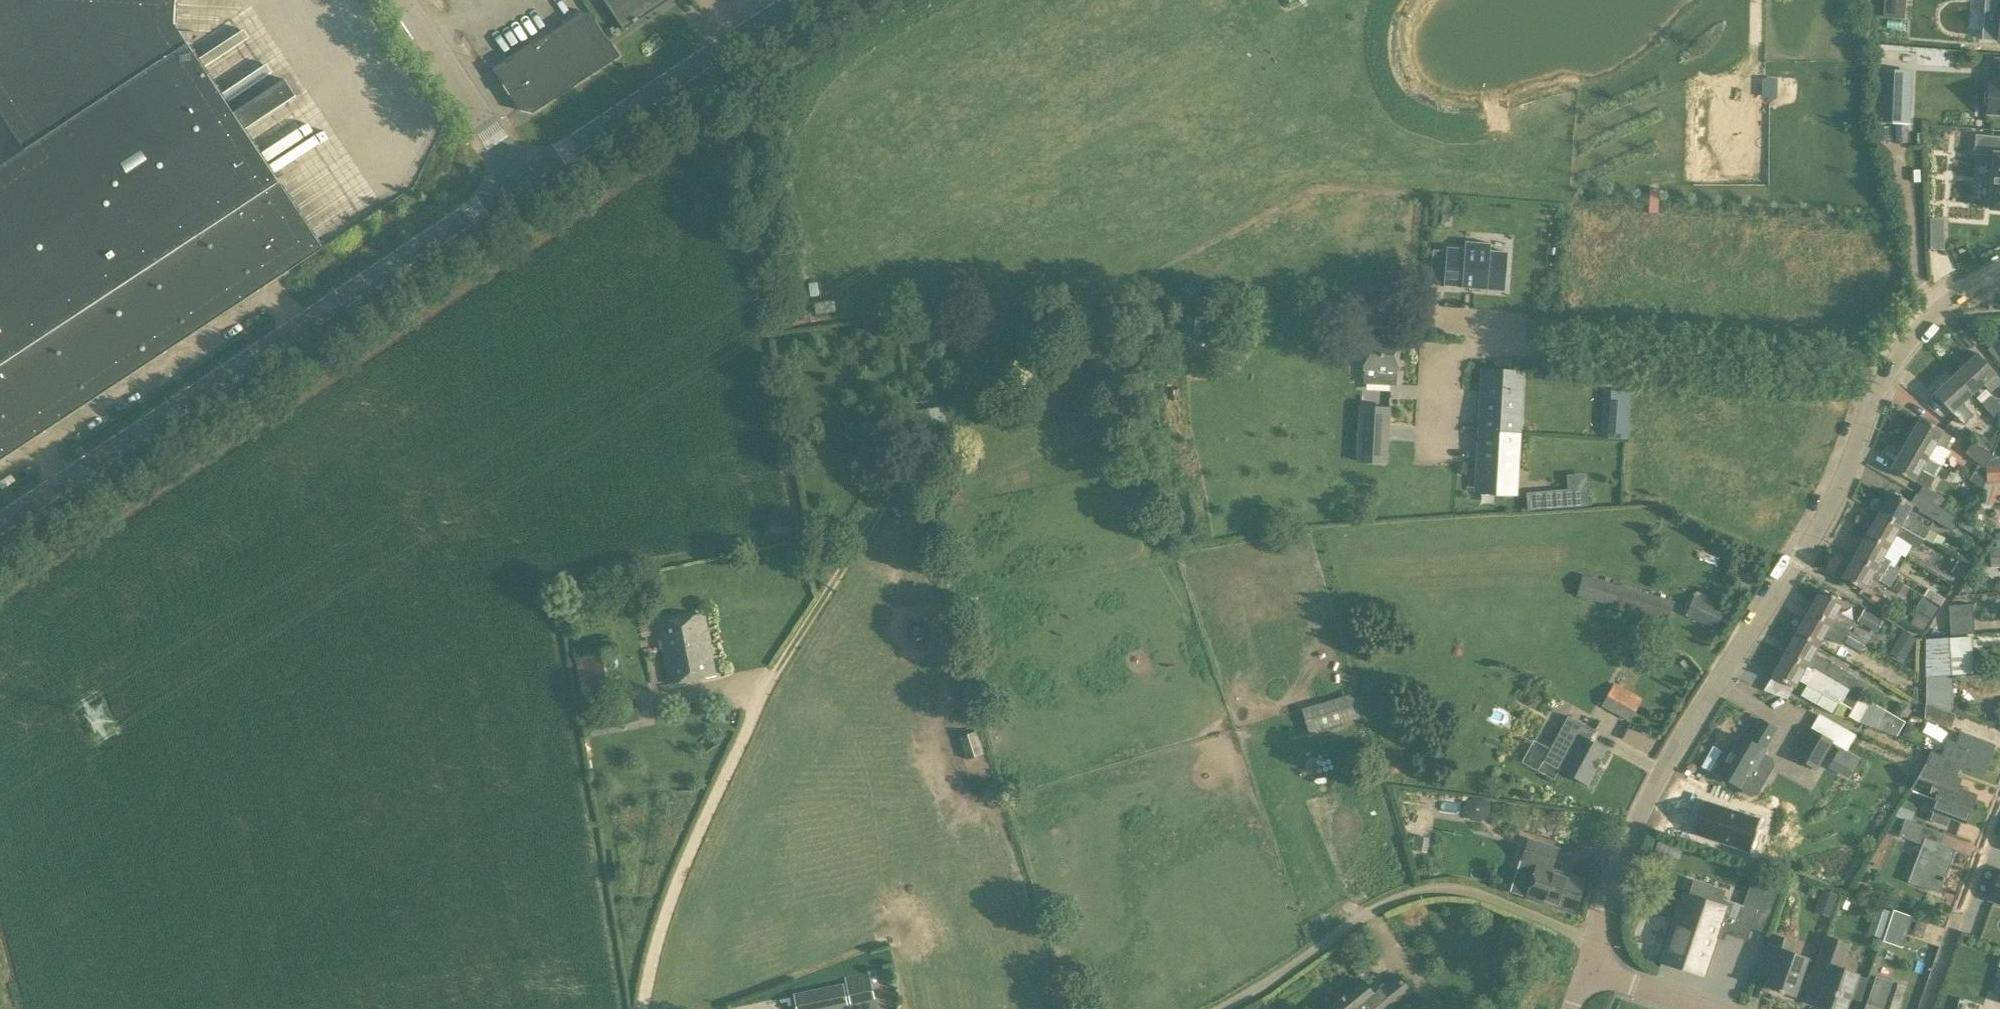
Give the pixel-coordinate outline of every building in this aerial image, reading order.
[(0,461),(323,249),(245,130),(296,96),(286,79),(234,113),(188,44),(185,46),(175,31),(177,1),(176,0),(0,0),(0,111),(26,151),(0,168),(0,461)] [(624,29),(668,0),(605,0),(624,29)] [(1908,17),(1908,0),(1885,0),(1885,17),(1908,17)] [(520,107),(534,110),(618,55),(593,18),(579,15),(496,70),(520,107)] [(1995,60),(1993,84),(1988,83),(1986,113),(1999,114),(1999,60),(1995,60)] [(1877,70),(1875,122),(1908,123),(1910,71),(1877,70)] [(1976,136),(1975,153),(1994,155),(1989,209),(1999,210),(1999,138),(1976,136)] [(1931,217),(1932,248),(1947,248),(1946,217),(1931,217)] [(1446,252),(1443,291),(1504,296),(1507,257),(1446,252)] [(1397,341),(1366,340),(1364,370),(1396,371),(1397,341)] [(1999,340),(1987,349),(1999,363),(1999,342),(1999,340)] [(1994,374),(1977,355),(1956,374),(1973,394),(1983,384),(1990,392),(1999,383),(1999,381),(1994,374)] [(1962,403),(1973,394),(1956,374),(1934,393),(1951,413),(1953,412),(1963,424),(1972,415),(1962,403)] [(1523,379),(1483,376),(1480,431),(1519,433),(1523,379)] [(1626,438),(1628,396),(1611,395),(1608,437),(1626,438)] [(1998,421),(1999,420),(1999,404),(1992,395),(1982,405),(1998,421)] [(1358,463),(1388,464),(1390,425),(1391,411),(1361,410),(1360,423),(1358,463)] [(1952,436),(1943,431),(1920,418),(1906,443),(1929,456),(1936,444),(1945,449),(1952,436)] [(1480,431),(1476,486),(1516,488),(1519,433),(1480,431)] [(1965,453),(1978,463),(1983,466),(1991,456),(1973,442),(1965,453)] [(1942,464),(1929,457),(1929,456),(1906,443),(1891,469),(1914,482),(1915,481),(1928,488),(1942,464)] [(1997,465),(1985,466),(1987,480),(1987,482),(1999,481),(1999,464),(1997,465)] [(1922,486),(1917,494),(1941,508),(1945,500),(1922,486)] [(1570,491),(1544,493),(1545,509),(1571,507),(1570,491)] [(1907,514),(1912,505),(1919,509),(1918,511),(1953,530),(1959,519),(1915,493),(1910,503),(1891,492),(1879,514),(1923,539),(1927,531),(1920,527),(1922,522),(1907,514)] [(1917,548),(1923,539),(1879,514),(1867,535),(1890,548),(1897,537),(1917,548)] [(1890,548),(1867,535),(1855,556),(1894,578),(1899,570),(1883,561),(1890,548)] [(1997,546),(1989,547),(1991,568),(1999,567),(1999,546),(1997,546)] [(1890,586),(1894,578),(1855,556),(1842,577),(1864,590),(1871,577),(1878,581),(1879,579),(1890,586)] [(1576,596),(1668,622),(1674,600),(1582,574),(1576,596)] [(1940,606),(1945,598),(1927,588),(1923,596),(1940,606)] [(1822,590),(1809,612),(1846,633),(1853,621),(1837,611),(1842,602),(1822,590)] [(1686,616),(1716,629),(1725,610),(1694,596),(1686,616)] [(1948,607),(1950,635),(1974,633),(1972,605),(1948,607)] [(1856,621),(1876,633),(1883,620),(1863,609),(1856,621)] [(1818,645),(1823,635),(1840,644),(1846,633),(1809,612),(1797,633),(1818,645)] [(715,676),(704,615),(658,623),(669,684),(715,676)] [(1899,628),(1888,649),(1905,658),(1916,637),(1899,628)] [(1813,654),(1818,645),(1797,633),(1785,654),(1848,690),(1855,677),(1819,656),(1818,657),(1813,654)] [(1844,642),(1860,652),(1865,643),(1849,633),(1844,642)] [(1926,677),(1952,675),(1973,674),(1971,637),(1925,639),(1926,677)] [(623,689),(616,650),(576,657),(583,696),(623,689)] [(1841,702),(1848,690),(1785,654),(1772,676),(1793,688),(1799,678),(1841,702)] [(1951,711),(1952,675),(1926,677),(1926,703),(1951,711)] [(1614,683),(1601,706),(1629,722),(1642,699),(1614,683)] [(1310,735),(1321,731),(1318,720),(1352,709),(1347,694),(1302,708),(1310,735)] [(1925,703),(1924,718),(1951,728),(1955,714),(1925,703)] [(1905,722),(1882,709),(1871,727),(1896,736),(1905,722)] [(1560,730),(1576,739),(1560,770),(1587,785),(1606,750),(1589,741),(1595,730),(1568,716),(1560,730)] [(1737,787),(1739,786),(1741,786),(1742,792),(1750,796),(1757,794),(1762,786),(1760,779),(1751,774),(1777,729),(1759,718),(1746,740),(1740,737),(1717,775),(1737,787)] [(1793,757),(1816,770),(1833,739),(1811,727),(1793,757)] [(960,737),(966,759),(982,754),(975,732),(960,737)] [(1965,770),(1966,767),(1983,773),(1993,745),(1959,732),(1955,743),(1947,740),(1941,755),(1930,751),(1923,763),(1956,775),(1959,768),(1965,770)] [(1828,767),(1847,778),(1859,758),(1840,748),(1828,767)] [(1960,777),(1956,775),(1923,763),(1910,790),(1934,798),(1930,810),(1964,823),(1975,795),(1956,788),(1960,777)] [(1704,802),(1694,833),(1747,850),(1757,819),(1704,802)] [(1488,807),(1470,809),(1472,819),(1489,816),(1488,807)] [(1898,836),(1922,845),(1908,881),(1938,892),(1953,851),(1939,846),(1944,833),(1911,821),(1904,818),(1898,836)] [(1519,862),(1536,867),(1526,898),(1575,913),(1585,881),(1551,870),(1558,848),(1528,839),(1527,840),(1516,837),(1510,857),(1520,860),(1519,862)] [(1999,871),(1989,900),(1999,904),(1999,872),(1999,871)] [(1702,975),(1715,936),(1723,939),(1725,932),(1746,939),(1750,927),(1766,932),(1783,882),(1767,877),(1766,879),(1753,875),(1742,905),(1722,899),(1725,890),(1693,879),(1688,895),(1685,894),(1663,962),(1702,975)] [(1886,937),(1892,908),(1877,905),(1871,934),(1886,937)] [(1884,939),(1904,946),(1915,915),(1895,908),(1884,939)] [(1807,958),(1791,952),(1795,941),(1771,933),(1757,974),(1769,978),(1766,987),(1794,996),(1807,958)] [(1849,999),(1859,1002),(1867,979),(1840,970),(1849,943),(1826,935),(1813,971),(1826,976),(1819,995),(1816,1004),(1830,1008),(1845,1008),(1849,999)] [(868,970),(845,976),(846,981),(793,993),(796,1008),(877,1008),(868,970)] [(1414,993),(1398,975),(1372,995),(1362,983),(1328,1008),(1393,1008),(1414,993)] [(1905,987),(1890,982),(1881,1008),(1897,1008),(1905,987)]
